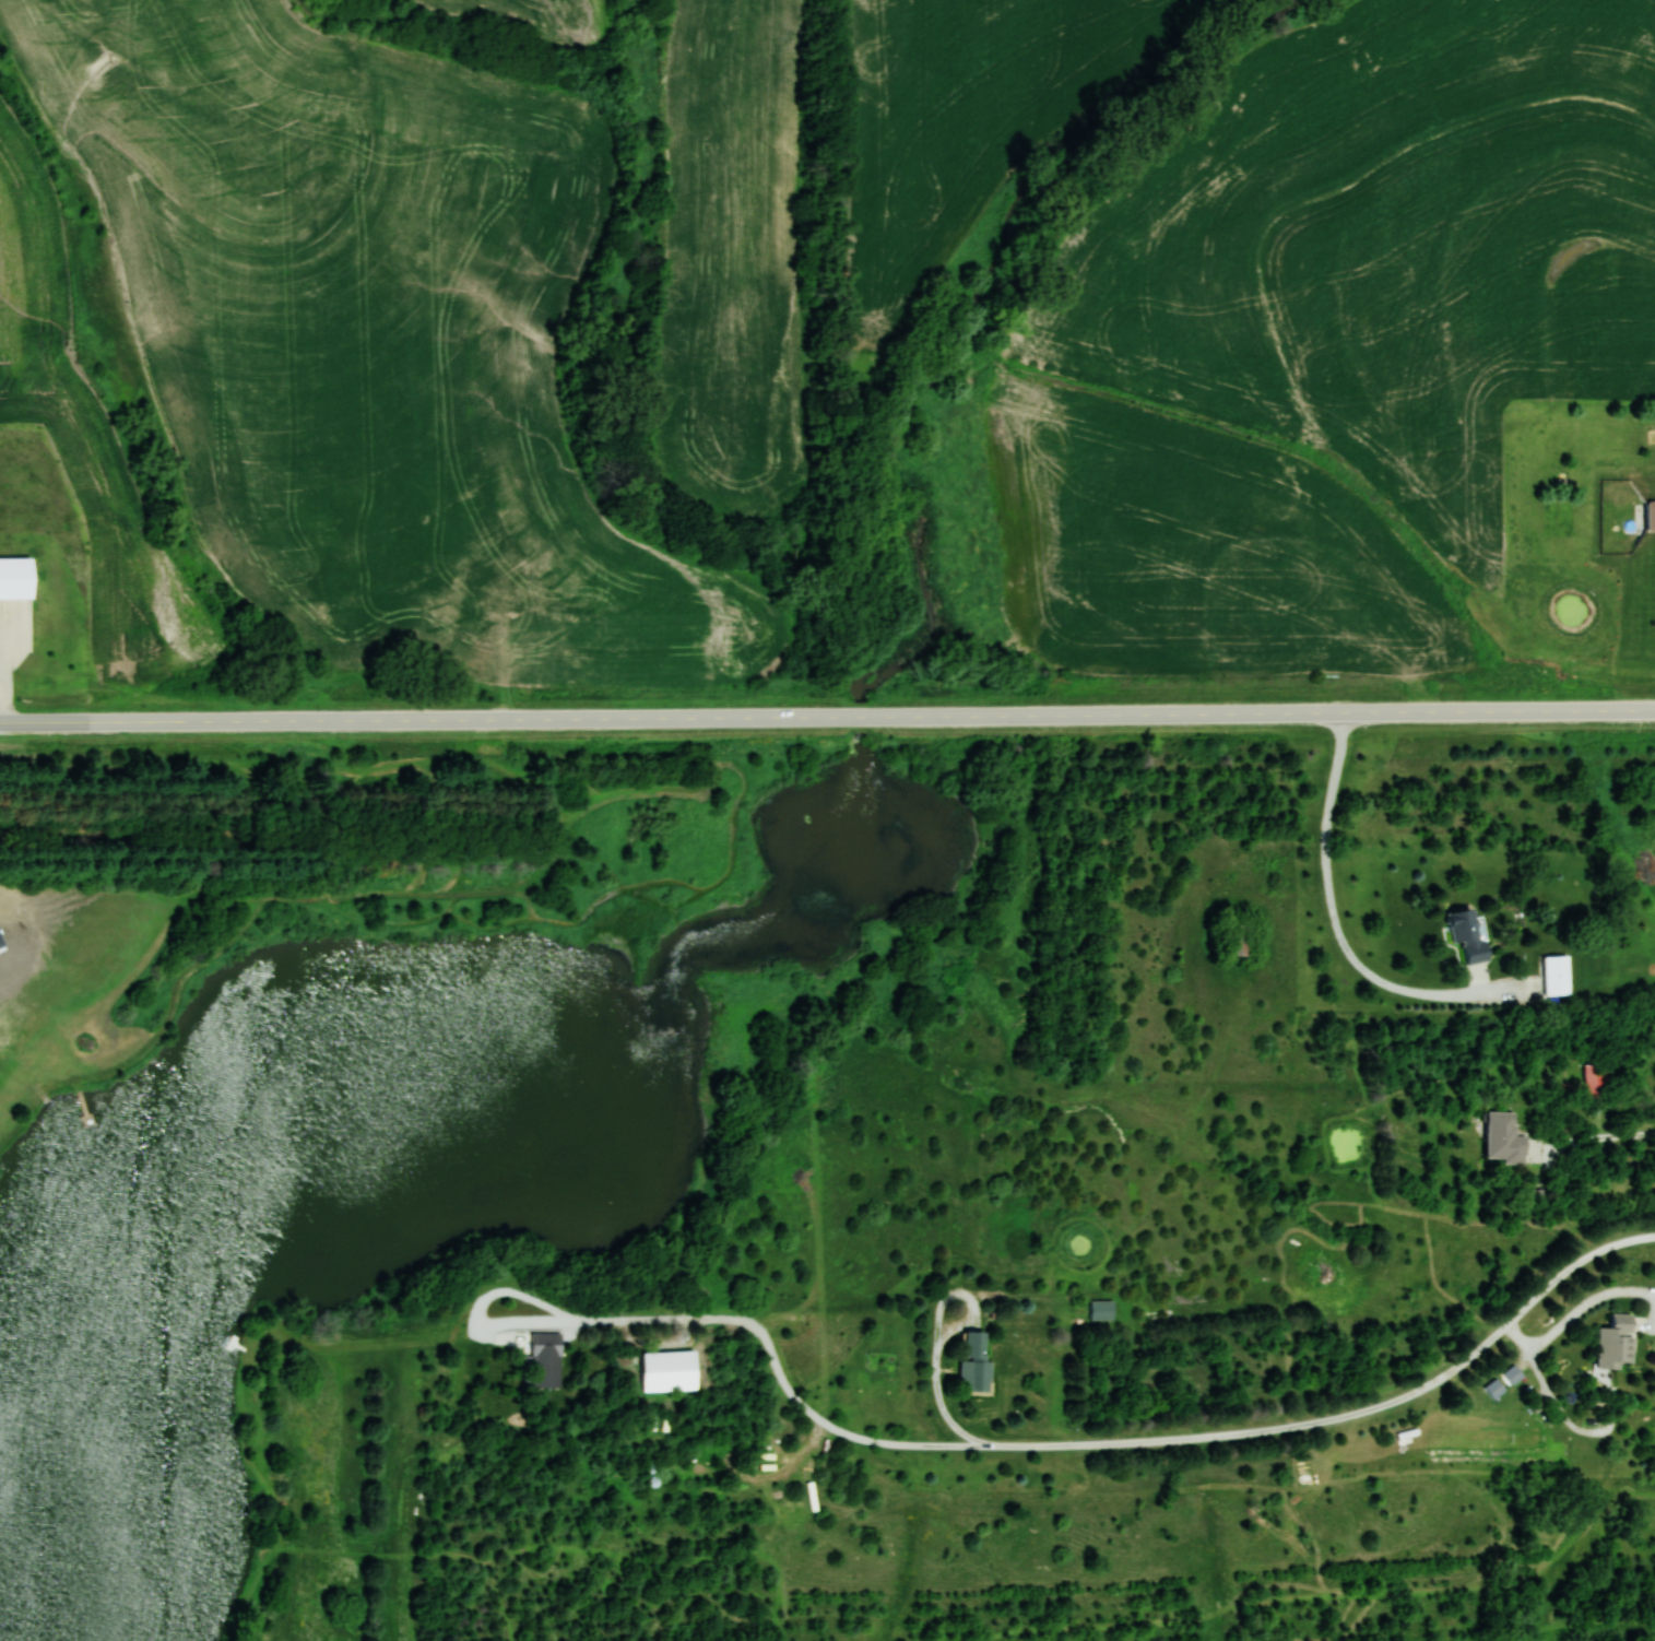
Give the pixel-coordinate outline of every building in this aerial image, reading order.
[(46,601),(46,556),(0,557),(0,601),(46,601)] [(1450,913),(1455,943),(1463,942),(1468,964),(1490,960),(1480,907),(1450,913)] [(1571,955),(1545,955),(1545,994),(1571,994),(1571,955)] [(1586,1063),(1587,1097),(1609,1097),(1608,1063),(1586,1063)] [(1516,1136),(1516,1112),(1489,1112),(1489,1159),(1505,1159),(1505,1163),(1527,1163),(1527,1136),(1516,1136)] [(1114,1301),(1090,1301),(1090,1320),(1114,1320),(1114,1301)] [(1635,1364),(1636,1314),(1612,1314),(1612,1328),(1600,1328),(1599,1370),(1623,1370),(1623,1364),(1635,1364)] [(986,1361),(987,1332),(965,1331),(963,1392),(991,1393),(992,1361),(986,1361)] [(531,1333),(531,1355),(562,1355),(562,1333),(531,1333)]
